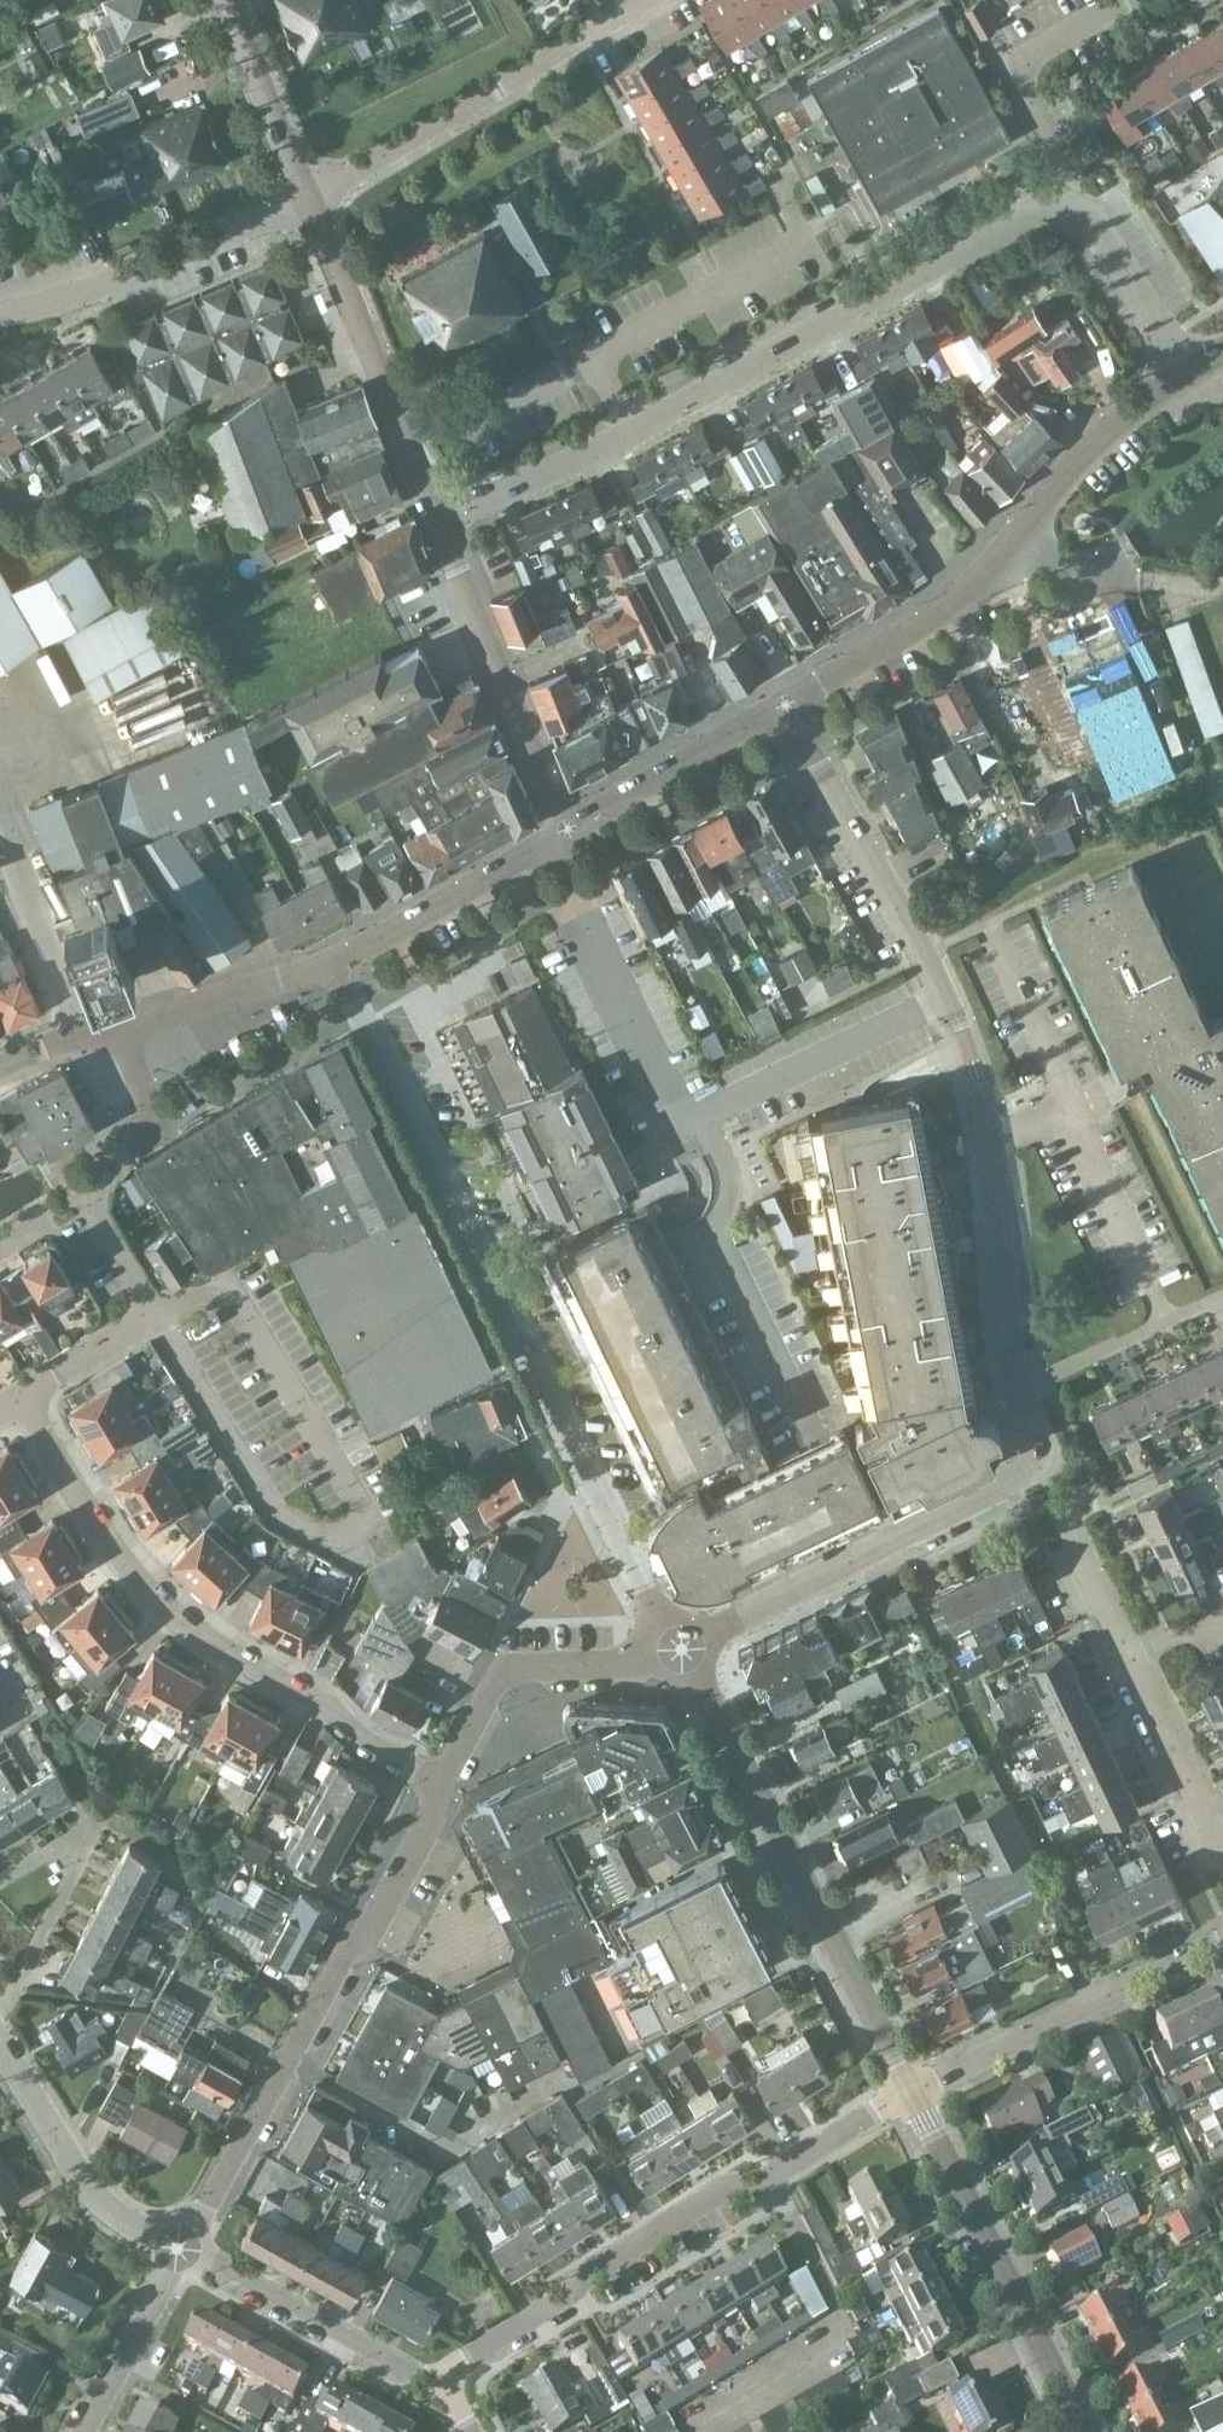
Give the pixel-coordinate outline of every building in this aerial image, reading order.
[(112,10),(102,15),(105,23),(95,28),(108,56),(130,45),(124,32),(162,15),(156,0),(107,0),(112,10)] [(275,6),(302,61),(371,27),(358,0),(280,0),(282,3),(275,6)] [(386,14),(426,9),(425,0),(384,0),(386,14)] [(762,54),(730,0),(708,0),(700,5),(727,51),(746,40),(760,55),(762,54)] [(786,39),(762,0),(730,0),(762,54),(768,50),(757,33),(770,26),(783,41),(786,39)] [(810,25),(794,0),(762,0),(786,39),(791,36),(781,19),(794,11),(807,27),(810,25)] [(810,25),(815,22),(805,5),(813,0),(794,0),(810,25)] [(833,11),(827,0),(820,0),(831,13),(833,11)] [(833,11),(839,8),(834,0),(827,0),(833,11)] [(965,8),(982,37),(995,29),(987,14),(994,10),(989,0),(980,0),(965,8)] [(808,80),(881,211),(1012,139),(939,8),(808,80)] [(1222,69),(1222,20),(1202,32),(1222,69)] [(1222,69),(1202,32),(1179,46),(1201,82),(1213,75),(1222,85),(1222,69)] [(1188,89),(1201,82),(1179,46),(1157,59),(1185,108),(1192,103),(1188,89)] [(139,47),(104,63),(115,88),(150,72),(139,47)] [(630,98),(694,61),(692,59),(673,66),(662,47),(616,74),(630,98)] [(1178,112),(1185,108),(1157,59),(1134,73),(1155,109),(1168,101),(1178,112)] [(644,122),(708,85),(706,82),(687,90),(680,77),(697,67),(694,61),(630,98),(644,122)] [(1155,109),(1134,73),(1111,86),(1112,87),(1099,95),(1127,142),(1147,130),(1143,116),(1155,109)] [(788,79),(756,96),(768,117),(799,99),(788,79)] [(658,146),(722,109),(720,106),(701,113),(694,101),(711,90),(708,85),(644,122),(658,146)] [(129,91),(76,113),(86,135),(138,113),(129,91)] [(137,129),(118,136),(129,163),(122,166),(135,199),(225,162),(225,163),(228,162),(227,160),(226,160),(203,103),(204,103),(203,101),(201,102),(136,128),(137,129)] [(672,170),(736,133),(734,130),(715,137),(707,124),(725,114),(722,109),(658,146),(672,170)] [(686,194),(750,157),(748,154),(729,161),(721,148),(739,138),(736,133),(672,170),(686,194)] [(1183,143),(1192,157),(1207,148),(1198,134),(1183,143)] [(750,157),(686,194),(700,218),(746,191),(749,196),(766,186),(762,177),(743,185),(735,172),(753,162),(750,157)] [(484,232),(399,279),(413,305),(412,306),(425,329),(427,328),(441,354),(527,307),(508,274),(526,264),(531,272),(568,251),(528,179),(491,200),(517,246),(498,256),(484,232)] [(1208,199),(1182,215),(1222,278),(1222,179),(1208,199)] [(9,199),(0,182),(0,204),(9,199)] [(123,326),(109,332),(138,381),(145,379),(163,420),(298,343),(280,300),(286,297),(272,262),(239,276),(241,283),(126,333),(123,326)] [(945,286),(935,291),(946,313),(956,308),(945,286)] [(889,322),(909,358),(939,342),(940,343),(955,335),(943,315),(931,321),(922,304),(889,322)] [(983,340),(997,362),(1016,349),(1036,379),(1048,370),(1057,382),(1063,378),(1068,381),(1077,375),(1075,370),(1082,365),(1068,344),(1079,335),(1068,318),(1034,341),(1019,316),(983,340)] [(892,368),(909,358),(889,322),(857,340),(866,357),(854,364),(860,375),(877,366),(874,361),(885,355),(892,368)] [(955,344),(971,370),(989,358),(972,332),(955,344)] [(69,358),(92,398),(103,391),(110,404),(133,390),(110,352),(98,360),(91,346),(76,355),(74,351),(66,356),(68,359),(69,358)] [(100,411),(92,398),(69,358),(68,359),(55,367),(53,363),(45,368),(47,372),(48,371),(71,410),(78,424),(100,411)] [(1029,398),(1002,371),(994,362),(971,376),(982,389),(984,387),(1011,415),(992,432),(1026,470),(1030,470),(1062,440),(1045,422),(1054,406),(1029,398)] [(779,383),(799,419),(816,409),(809,396),(820,390),(823,396),(839,386),(833,375),(821,382),(811,365),(779,383)] [(78,424),(71,410),(48,371),(47,372),(33,380),(31,376),(23,381),(25,384),(26,383),(49,423),(60,416),(68,430),(78,424)] [(852,386),(876,429),(896,418),(874,375),(852,386)] [(367,455),(380,449),(371,428),(378,425),(362,385),(298,410),(286,379),(196,428),(238,538),(306,513),(294,483),(367,455)] [(28,435),(49,423),(26,383),(25,384),(11,392),(9,388),(1,393),(4,396),(5,396),(28,435)] [(781,429),(799,419),(779,383),(746,401),(756,418),(743,424),(750,436),(766,427),(763,422),(774,416),(781,429)] [(819,459),(876,429),(852,386),(831,397),(847,428),(812,447),(819,459)] [(28,435),(5,396),(4,396),(0,399),(0,440),(0,470),(3,474),(16,467),(5,448),(28,435)] [(944,396),(935,401),(941,413),(951,407),(944,396)] [(751,503),(762,520),(831,632),(848,622),(851,626),(867,616),(873,617),(910,592),(911,586),(925,577),(922,572),(923,571),(908,547),(916,541),(888,497),(926,474),(894,422),(845,448),(796,477),(796,476),(751,503)] [(668,444),(688,480),(706,470),(699,458),(709,452),(712,457),(729,448),(722,436),(710,443),(700,426),(668,444)] [(114,435),(122,449),(133,443),(125,429),(114,435)] [(743,447),(761,479),(763,483),(785,471),(764,434),(743,447)] [(110,457),(122,449),(114,435),(102,443),(110,457)] [(1024,476),(995,445),(985,435),(966,452),(976,462),(968,470),(997,501),(1024,476)] [(670,489),(688,480),(668,444),(636,461),(645,478),(633,485),(639,496),(656,488),(653,482),(664,477),(670,489)] [(746,487),(761,479),(743,447),(728,455),(746,487)] [(322,474),(337,508),(343,505),(350,521),(360,516),(361,518),(403,499),(380,449),(367,455),(322,474)] [(71,461),(79,475),(90,468),(82,454),(71,461)] [(67,482),(79,475),(71,461),(59,468),(67,482)] [(997,503),(964,467),(943,487),(974,525),(997,503)] [(327,512),(337,508),(322,474),(299,485),(311,513),(298,519),(302,529),(329,517),(327,512)] [(556,498),(568,523),(574,536),(592,527),(586,514),(602,507),(604,513),(618,507),(612,494),(599,500),(591,482),(556,498)] [(574,536),(568,523),(556,498),(523,513),(531,531),(518,537),(524,550),(537,543),(535,538),(550,531),(556,544),(574,536)] [(658,557),(673,549),(650,505),(634,513),(658,557)] [(414,517),(371,540),(359,546),(313,569),(339,618),(379,595),(380,598),(435,568),(414,517)] [(310,545),(302,529),(298,519),(261,535),(263,541),(253,545),(262,566),(310,545)] [(625,533),(637,555),(651,547),(639,526),(625,533)] [(791,570),(767,531),(712,564),(736,604),(766,585),(801,643),(826,627),(791,571),(791,570)] [(658,557),(632,570),(666,638),(728,606),(694,539),(673,549),(658,557)] [(114,602),(83,549),(12,590),(0,569),(0,668),(114,602)] [(537,576),(528,553),(514,559),(523,582),(537,576)] [(589,619),(595,629),(591,631),(590,634),(595,644),(599,645),(602,644),(603,646),(637,628),(646,646),(663,638),(665,638),(636,580),(614,591),(619,600),(608,605),(609,609),(589,619)] [(61,637),(95,698),(189,646),(155,585),(61,637)] [(524,585),(491,599),(508,640),(540,627),(547,643),(576,629),(566,605),(538,618),(524,585)] [(729,607),(707,621),(724,648),(711,656),(723,675),(717,679),(727,695),(732,697),(749,686),(746,681),(760,673),(738,639),(738,640),(737,638),(745,632),(729,607)] [(1071,628),(1047,638),(1114,799),(1177,773),(1109,612),(1085,623),(1081,614),(1067,619),(1071,628)] [(291,717),(334,798),(429,748),(432,754),(494,721),(478,680),(445,697),(439,687),(440,686),(419,645),(416,647),(414,644),(411,646),(412,649),(386,662),(381,652),(248,721),(256,735),(291,717)] [(581,732),(579,728),(600,716),(599,716),(616,708),(609,690),(592,697),(585,681),(573,686),(566,669),(565,668),(530,682),(548,727),(550,726),(557,743),(581,732)] [(639,684),(643,694),(628,701),(645,735),(659,729),(660,732),(691,718),(673,677),(664,681),(657,684),(654,677),(639,684)] [(954,740),(924,757),(948,800),(975,785),(984,780),(968,750),(992,737),(958,677),(933,691),(943,709),(938,711),(947,727),(954,740)] [(581,732),(557,743),(556,744),(555,744),(554,744),(570,784),(649,742),(628,701),(616,708),(599,716),(600,716),(579,728),(581,732)] [(882,767),(867,775),(891,816),(895,813),(911,841),(940,825),(897,711),(861,731),(882,767)] [(131,845),(175,909),(214,965),(252,942),(196,859),(215,847),(197,821),(272,790),(246,723),(31,807),(58,874),(59,874),(131,845)] [(442,783),(504,752),(505,751),(506,748),(495,723),(428,757),(442,783)] [(411,799),(412,801),(419,814),(427,828),(449,866),(467,855),(473,856),(536,820),(538,815),(513,764),(509,763),(504,752),(442,783),(428,757),(426,752),(367,783),(383,814),(411,799)] [(772,781),(744,798),(768,841),(748,852),(773,898),(791,888),(787,880),(789,879),(786,875),(803,865),(800,861),(812,854),(772,781)] [(948,800),(946,801),(953,815),(983,799),(975,785),(948,800)] [(1033,826),(1031,827),(1045,860),(1075,847),(1062,814),(1078,808),(1070,788),(1048,797),(1044,787),(1021,796),(1033,826)] [(273,799),(292,836),(311,825),(292,789),(273,799)] [(405,822),(419,814),(412,801),(398,809),(405,822)] [(724,809),(694,826),(727,887),(756,871),(724,809)] [(444,869),(449,866),(427,828),(404,841),(428,883),(446,872),(444,869)] [(700,892),(705,901),(710,909),(728,900),(719,882),(691,828),(672,838),(700,892)] [(705,901),(700,892),(672,838),(648,850),(647,855),(672,905),(668,907),(672,915),(688,907),(695,920),(711,912),(710,909),(705,901)] [(335,857),(363,908),(387,895),(381,885),(388,882),(397,899),(423,885),(406,853),(373,871),(357,844),(335,857)] [(147,930),(175,909),(131,845),(59,874),(73,909),(54,916),(59,930),(65,927),(72,945),(73,945),(93,996),(136,979),(123,947),(141,934),(143,937),(149,933),(147,930)] [(668,907),(641,856),(619,866),(618,871),(643,922),(645,920),(650,930),(673,918),(672,915),(668,907)] [(297,893),(314,925),(347,907),(321,858),(303,868),(312,885),(297,893)] [(1080,886),(1041,904),(1119,1068),(1127,1064),(1125,1066),(1124,1068),(1124,1071),(1125,1073),(1127,1075),(1129,1076),(1137,1092),(1150,1080),(1222,1233),(1222,1012),(1207,1020),(1131,861),(1080,886)] [(314,925),(297,893),(282,901),(272,884),(255,893),(282,943),(314,925)] [(681,934),(691,953),(707,945),(698,926),(695,920),(688,907),(672,915),(673,918),(681,934)] [(184,984),(214,965),(175,909),(147,930),(149,933),(184,984)] [(7,937),(0,940),(0,1009),(8,1026),(41,1011),(7,937)] [(779,960),(791,983),(817,969),(805,946),(779,960)] [(848,967),(823,980),(829,993),(855,979),(848,967)] [(530,984),(463,1017),(505,1102),(499,1105),(557,1226),(639,1186),(580,1064),(572,1069),(530,984)] [(321,1000),(307,1002),(311,1026),(325,1024),(321,1000)] [(762,1042),(782,1032),(774,1016),(754,1026),(762,1042)] [(342,1236),(410,1203),(367,1116),(374,1113),(340,1042),(321,1051),(319,1047),(282,1070),(317,1125),(280,1143),(325,1235),(328,1241),(342,1235),(342,1236)] [(411,1070),(426,1062),(416,1042),(401,1050),(411,1070)] [(14,1131),(33,1161),(96,1129),(83,1105),(90,1101),(81,1084),(74,1088),(63,1065),(0,1097),(0,1106),(7,1121),(14,1131)] [(280,1143),(317,1125),(282,1070),(134,1162),(206,1269),(237,1250),(236,1249),(274,1232),(285,1255),(325,1235),(280,1143)] [(937,1193),(932,1166),(918,1095),(808,1116),(821,1188),(819,1189),(819,1187),(817,1187),(817,1189),(817,1212),(819,1234),(820,1238),(816,1239),(811,1229),(793,1233),(774,1193),(763,1198),(796,1266),(817,1262),(816,1251),(822,1250),(828,1274),(837,1296),(838,1299),(840,1299),(839,1297),(842,1296),(862,1404),(864,1403),(871,1417),(855,1425),(894,1503),(961,1471),(959,1467),(992,1453),(995,1450),(997,1447),(999,1444),(1000,1441),(1000,1437),(1000,1434),(1000,1430),(998,1427),(997,1424),(994,1421),(992,1419),(988,1417),(985,1416),(981,1415),(978,1415),(974,1416),(959,1385),(973,1383),(953,1275),(955,1275),(955,1277),(957,1277),(957,1271),(957,1252),(955,1234),(954,1227),(950,1227),(947,1213),(952,1212),(946,1190),(939,1191),(940,1193),(937,1193)] [(7,1121),(0,1125),(0,1168),(26,1154),(14,1131),(7,1121)] [(121,1181),(136,1203),(153,1193),(138,1170),(121,1181)] [(464,1328),(463,1326),(467,1324),(451,1292),(456,1288),(413,1201),(410,1203),(342,1236),(342,1235),(328,1241),(325,1235),(285,1255),(297,1281),(357,1403),(377,1389),(389,1405),(455,1373),(436,1346),(441,1342),(443,1343),(445,1345),(447,1346),(449,1346),(451,1347),(454,1347),(456,1346),(458,1345),(460,1344),(462,1343),(463,1341),(464,1339),(465,1337),(465,1335),(465,1333),(465,1330),(464,1328)] [(721,1585),(733,1581),(882,1509),(843,1427),(772,1461),(647,1202),(545,1252),(667,1502),(660,1510),(655,1518),(651,1526),(650,1529),(649,1531),(648,1537),(648,1543),(648,1549),(648,1555),(650,1560),(652,1565),(654,1569),(658,1573),(662,1576),(666,1579),(670,1582),(675,1584),(681,1586),(692,1588),(700,1588),(708,1588),(721,1585)] [(168,1228),(159,1234),(142,1245),(167,1282),(193,1265),(168,1228)] [(25,1294),(40,1320),(65,1305),(59,1294),(73,1285),(57,1258),(62,1255),(53,1241),(52,1240),(50,1239),(48,1239),(47,1239),(46,1239),(32,1248),(35,1253),(23,1260),(38,1286),(25,1294)] [(25,1294),(13,1301),(0,1280),(0,1333),(5,1342),(30,1326),(40,1320),(25,1294)] [(1213,1392),(1222,1411),(1222,1345),(1197,1358),(1213,1392)] [(69,1416),(79,1433),(125,1405),(136,1398),(123,1377),(133,1370),(124,1355),(87,1378),(94,1390),(69,1406),(74,1413),(69,1416)] [(1187,1404),(1213,1392),(1197,1358),(1171,1370),(1187,1404)] [(1172,1411),(1187,1404),(1171,1370),(1144,1383),(1160,1416),(1169,1434),(1180,1429),(1172,1411)] [(504,1380),(432,1411),(453,1463),(519,1436),(509,1411),(516,1408),(504,1380)] [(1169,1434),(1160,1416),(1144,1383),(1118,1395),(1134,1429),(1147,1423),(1155,1440),(1169,1434)] [(1142,1445),(1134,1429),(1118,1395),(1091,1408),(1107,1442),(1121,1435),(1129,1452),(1142,1445)] [(132,1451),(158,1435),(143,1411),(132,1418),(125,1405),(79,1433),(90,1450),(95,1447),(99,1454),(124,1438),(132,1451)] [(400,1430),(388,1436),(373,1443),(383,1464),(411,1450),(400,1430)] [(124,1506),(170,1478),(162,1466),(173,1459),(158,1435),(132,1451),(140,1463),(114,1479),(119,1486),(114,1489),(124,1506)] [(1222,1450),(1222,1437),(1206,1445),(1211,1456),(1222,1450)] [(26,1466),(15,1449),(12,1447),(6,1444),(0,1448),(0,1481),(26,1466)] [(1185,1468),(1211,1456),(1206,1445),(1180,1458),(1185,1468)] [(1159,1480),(1185,1468),(1180,1458),(1154,1470),(1159,1480)] [(1222,1494),(1222,1468),(1221,1464),(1210,1468),(1222,1495),(1222,1494)] [(18,1521),(10,1508),(36,1493),(31,1485),(36,1482),(26,1466),(0,1481),(0,1532),(18,1521)] [(449,1517),(458,1511),(474,1535),(529,1498),(510,1469),(476,1492),(466,1477),(436,1496),(449,1517)] [(1160,1484),(1159,1480),(1154,1470),(1127,1483),(1134,1497),(1160,1484)] [(180,1525),(203,1505),(195,1496),(188,1484),(177,1491),(170,1478),(124,1506),(135,1523),(140,1520),(144,1527),(169,1511),(180,1525)] [(1149,1530),(1183,1514),(1170,1487),(1136,1503),(1149,1530)] [(188,1583),(232,1535),(212,1516),(203,1505),(180,1525),(191,1538),(171,1560),(178,1566),(174,1570),(188,1583)] [(1162,1556),(1195,1540),(1189,1527),(1207,1519),(1201,1505),(1183,1514),(1149,1530),(1162,1556)] [(71,1539),(61,1522),(56,1525),(51,1518),(26,1533),(18,1521),(0,1532),(0,1550),(15,1574),(25,1567),(71,1539)] [(525,1545),(531,1530),(516,1523),(501,1533),(499,1532),(485,1560),(473,1553),(465,1568),(478,1574),(488,1579),(511,1591),(532,1549),(525,1545)] [(1195,1540),(1162,1556),(1167,1567),(1159,1570),(1167,1586),(1208,1566),(1209,1568),(1216,1565),(1209,1551),(1218,1547),(1211,1532),(1195,1540)] [(247,1585),(264,1560),(254,1554),(244,1545),(235,1554),(225,1545),(233,1536),(232,1535),(188,1583),(203,1597),(207,1592),(213,1598),(233,1576),(247,1585)] [(40,1611),(65,1594),(56,1581),(81,1566),(76,1558),(81,1555),(71,1539),(25,1567),(39,1589),(29,1596),(40,1611)] [(386,1601),(383,1602),(402,1636),(423,1630),(470,1654),(500,1595),(484,1587),(486,1584),(488,1579),(478,1574),(465,1568),(464,1571),(455,1566),(452,1572),(440,1566),(433,1571),(415,1539),(366,1568),(386,1601)] [(1041,1552),(1037,1543),(1029,1547),(1033,1556),(1041,1552)] [(990,1566),(1007,1600),(1021,1593),(1033,1618),(1046,1612),(1017,1553),(990,1566)] [(271,1639),(295,1591),(282,1585),(287,1574),(275,1568),(264,1560),(247,1585),(262,1595),(249,1621),(256,1625),(254,1631),(271,1639)] [(994,1606),(1007,1600),(990,1566),(964,1578),(993,1638),(1006,1632),(994,1606)] [(1004,1660),(993,1638),(964,1578),(938,1591),(954,1626),(968,1619),(992,1666),(1004,1660)] [(232,1580),(221,1597),(232,1605),(243,1588),(232,1580)] [(295,1591),(271,1639),(289,1648),(292,1643),(299,1647),(313,1620),(326,1627),(339,1600),(324,1592),(301,1581),(295,1591)] [(888,1622),(870,1586),(826,1608),(819,1612),(837,1648),(888,1622)] [(69,1648),(119,1606),(106,1590),(102,1594),(96,1587),(74,1606),(65,1594),(40,1611),(50,1626),(69,1648)] [(890,1617),(915,1604),(906,1587),(881,1600),(890,1617)] [(402,1636),(383,1602),(383,1601),(375,1617),(374,1616),(354,1651),(368,1658),(365,1663),(380,1672),(362,1702),(406,1727),(423,1694),(394,1679),(409,1650),(402,1636)] [(119,1606),(69,1648),(86,1668),(76,1676),(87,1689),(119,1661),(110,1650),(133,1631),(127,1625),(131,1621),(119,1606)] [(754,1644),(746,1665),(759,1691),(801,1669),(822,1659),(838,1651),(837,1648),(819,1612),(756,1644),(754,1644)] [(914,1628),(898,1633),(903,1648),(919,1643),(914,1628)] [(1003,1707),(1074,1673),(1061,1646),(1028,1662),(1035,1676),(999,1693),(992,1678),(986,1681),(994,1698),(998,1696),(1003,1707)] [(154,1706),(180,1659),(163,1649),(160,1654),(152,1650),(138,1676),(125,1669),(104,1706),(118,1714),(124,1703),(149,1716),(155,1706),(154,1706)] [(185,1738),(200,1711),(187,1704),(202,1678),(194,1674),(197,1669),(180,1659),(154,1706),(155,1706),(177,1719),(171,1730),(185,1738)] [(822,1659),(801,1669),(804,1674),(769,1692),(783,1718),(825,1696),(819,1685),(832,1678),(822,1659)] [(835,1688),(845,1709),(886,1689),(875,1668),(835,1688)] [(1053,1715),(1087,1699),(1074,1673),(1003,1707),(1010,1720),(1047,1702),(1053,1715)] [(1222,1709),(1222,1675),(1199,1687),(1211,1714),(1222,1709)] [(223,1758),(255,1701),(238,1692),(235,1697),(227,1692),(213,1718),(200,1711),(185,1738),(199,1746),(223,1758)] [(1040,1754),(1099,1725),(1087,1699),(1053,1715),(1060,1729),(1034,1741),(1040,1754)] [(608,1807),(659,1781),(655,1774),(681,1762),(669,1737),(677,1733),(664,1707),(576,1700),(571,1701),(566,1705),(564,1711),(565,1717),(580,1747),(605,1800),(608,1807)] [(255,1701),(223,1758),(246,1772),(240,1782),(254,1791),(275,1754),(262,1746),(276,1720),(269,1716),(272,1711),(255,1701)] [(88,1706),(71,1724),(87,1739),(104,1721),(88,1706)] [(1211,1714),(1222,1739),(1222,1709),(1211,1714)] [(846,1713),(824,1724),(794,1739),(796,1743),(794,1748),(796,1751),(802,1753),(806,1763),(841,1746),(839,1741),(856,1733),(846,1713)] [(1078,1767),(1112,1751),(1099,1725),(1040,1754),(1046,1766),(1072,1754),(1078,1767)] [(29,1746),(38,1760),(49,1754),(40,1739),(29,1746)] [(279,1771),(295,1780),(312,1750),(295,1740),(279,1771)] [(554,1825),(605,1800),(580,1747),(477,1796),(473,1809),(465,1813),(511,1904),(569,1875),(569,1874),(577,1870),(554,1825)] [(1065,1806),(1124,1777),(1112,1751),(1078,1767),(1085,1781),(1059,1794),(1065,1806)] [(315,1790),(358,1813),(375,1783),(332,1759),(322,1777),(323,1777),(315,1790)] [(30,1781),(17,1790),(0,1763),(0,1787),(6,1796),(24,1825),(48,1810),(30,1781)] [(860,1797),(882,1786),(870,1763),(819,1788),(830,1811),(848,1803),(850,1806),(862,1800),(860,1797)] [(30,1781),(48,1810),(74,1794),(56,1765),(30,1781)] [(554,1825),(577,1870),(582,1881),(579,1882),(592,1909),(628,1892),(626,1887),(726,1836),(713,1811),(707,1815),(696,1794),(703,1791),(690,1765),(659,1781),(608,1807),(605,1800),(554,1825)] [(889,1783),(897,1799),(910,1792),(901,1776),(889,1783)] [(1124,1777),(1065,1806),(1071,1818),(1096,1805),(1104,1820),(1137,1804),(1124,1777)] [(257,1797),(273,1807),(279,1810),(286,1797),(264,1784),(257,1797)] [(6,1796),(0,1787),(0,1840),(24,1825),(6,1796)] [(358,1813),(315,1790),(305,1806),(302,1805),(295,1817),(297,1818),(305,1822),(342,1843),(358,1813)] [(951,1935),(988,1916),(1054,1882),(1037,1849),(1036,1850),(1011,1796),(961,1822),(986,1872),(960,1885),(966,1897),(940,1910),(951,1935)] [(907,1822),(917,1842),(965,1818),(955,1798),(907,1822)] [(881,1841),(903,1831),(900,1825),(895,1827),(887,1809),(840,1832),(852,1855),(870,1846),(872,1850),(883,1845),(881,1841)] [(342,1843),(305,1822),(297,1818),(289,1832),(291,1833),(282,1849),(325,1873),(342,1843)] [(1125,1854),(1139,1848),(1128,1822),(1115,1827),(1125,1854)] [(271,1846),(241,1829),(232,1846),(262,1863),(271,1846)] [(931,1837),(918,1843),(892,1856),(905,1880),(930,1866),(927,1860),(940,1854),(931,1837)] [(1139,1876),(1155,1911),(1182,1898),(1154,1839),(1141,1845),(1153,1870),(1139,1876)] [(158,1892),(164,1881),(151,1874),(159,1859),(129,1843),(115,1870),(145,1885),(158,1892)] [(1155,1911),(1139,1876),(1125,1883),(1114,1858),(1101,1864),(1129,1923),(1155,1911)] [(626,1951),(598,1965),(633,2031),(774,1959),(773,1956),(758,1928),(759,1927),(757,1923),(756,1924),(742,1896),(742,1895),(741,1893),(740,1891),(739,1891),(725,1863),(724,1860),(628,1909),(610,1919),(626,1951)] [(1102,1936),(1129,1923),(1101,1864),(1089,1870),(1101,1895),(1086,1901),(1102,1936)] [(102,1896),(132,1911),(139,1897),(153,1903),(158,1892),(145,1885),(115,1870),(102,1896)] [(569,1875),(511,1904),(510,1905),(528,1941),(522,1969),(436,2011),(437,2010),(387,1982),(338,2073),(407,2111),(439,2052),(461,2064),(491,2049),(509,2086),(563,2059),(545,2023),(531,1996),(611,1956),(569,1875)] [(164,1881),(158,1892),(174,1900),(180,1889),(164,1881)] [(214,1883),(206,1898),(231,1912),(239,1897),(214,1883)] [(253,1903),(265,1909),(320,1938),(335,1909),(301,1891),(296,1901),(264,1884),(253,1903)] [(168,1911),(174,1900),(158,1892),(153,1903),(168,1911)] [(119,1937),(132,1911),(102,1896),(89,1922),(119,1937)] [(320,1938),(265,1909),(253,1903),(243,1922),(265,1933),(260,1943),(270,1948),(268,1953),(285,1962),(288,1957),(305,1966),(320,1938)] [(951,1935),(940,1910),(935,1913),(924,1918),(919,1907),(904,1915),(905,1919),(887,1928),(902,1958),(932,1943),(932,1944),(951,1935)] [(988,1916),(951,1935),(952,1938),(904,1962),(918,1989),(950,1973),(957,1987),(994,1969),(982,1945),(998,1937),(988,1916)] [(106,1963),(119,1937),(89,1922),(76,1947),(106,1963)] [(132,1944),(147,1952),(152,1941),(137,1934),(132,1944)] [(142,1963),(147,1952),(132,1944),(126,1955),(142,1963)] [(154,1988),(106,1963),(76,1947),(62,1974),(92,1990),(100,1975),(135,1993),(131,2002),(146,2004),(154,1988)] [(180,1991),(187,1976),(170,1969),(163,1983),(180,1991)] [(970,2003),(990,1993),(982,1979),(963,1988),(962,1987),(926,2005),(940,2033),(976,2015),(970,2003)] [(743,1995),(758,2019),(784,2002),(771,1981),(743,1995)] [(179,2058),(171,2073),(190,2084),(183,2098),(216,2116),(226,2097),(229,2096),(249,2058),(214,2039),(205,2054),(175,2038),(193,2005),(162,1988),(149,2011),(136,2034),(179,2058)] [(543,2005),(555,1999),(550,1988),(538,1994),(543,2005)] [(1183,2012),(1206,2061),(1222,2053),(1222,2008),(1217,2011),(1210,1999),(1207,2000),(1206,1996),(1201,1994),(1191,1999),(1181,2007),(1183,2012)] [(548,2016),(560,2010),(555,1999),(543,2005),(548,2016)] [(196,2004),(189,2013),(206,2026),(213,2017),(196,2004)] [(1206,2061),(1183,2012),(1181,2007),(1170,2012),(1172,2017),(1156,2024),(1166,2047),(1151,2054),(1164,2081),(1193,2068),(1206,2061)] [(136,2034),(149,2011),(127,2008),(114,2034),(132,2043),(136,2034)] [(101,2040),(109,2035),(97,2015),(84,2024),(75,2010),(65,2016),(63,2012),(48,2021),(61,2042),(57,2045),(74,2072),(107,2051),(101,2040)] [(554,2026),(566,2020),(560,2010),(548,2016),(554,2026)] [(709,2027),(711,2030),(725,2051),(725,2052),(742,2041),(726,2016),(709,2027)] [(559,2037),(571,2031),(566,2020),(554,2026),(559,2037)] [(714,2058),(725,2051),(711,2030),(701,2037),(714,2058)] [(778,2046),(804,2088),(830,2071),(804,2030),(778,2046)] [(564,2048),(576,2042),(571,2031),(559,2037),(564,2048)] [(650,2059),(655,2056),(669,2047),(670,2047),(662,2034),(642,2047),(650,2059)] [(1125,2036),(1079,2058),(1101,2103),(1140,2085),(1139,2082),(1146,2079),(1125,2036)] [(669,2047),(678,2061),(692,2052),(684,2038),(670,2047),(669,2047)] [(569,2058),(582,2052),(576,2042),(564,2048),(569,2058)] [(778,2104),(804,2088),(778,2046),(766,2054),(773,2064),(758,2073),(778,2104)] [(663,2070),(678,2061),(669,2047),(655,2056),(663,2070)] [(575,2069),(587,2063),(582,2052),(569,2058),(575,2069)] [(617,2076),(625,2089),(626,2090),(634,2084),(637,2089),(653,2079),(642,2060),(617,2076)] [(580,2080),(592,2074),(587,2063),(575,2069),(580,2080)] [(610,2098),(625,2089),(617,2076),(602,2085),(610,2098)] [(1014,2096),(981,2112),(996,2142),(1025,2128),(1028,2134),(1043,2126),(1036,2111),(1053,2102),(1041,2078),(1012,2092),(1014,2096)] [(121,2132),(122,2133),(123,2130),(147,2142),(145,2145),(169,2158),(188,2124),(140,2099),(143,2094),(116,2079),(100,2109),(118,2119),(119,2117),(127,2121),(121,2132)] [(315,2085),(278,2152),(405,2222),(415,2204),(411,2202),(431,2167),(365,2130),(370,2121),(354,2111),(355,2107),(315,2085)] [(583,2113),(602,2102),(592,2085),(573,2097),(583,2113)] [(700,2093),(707,2105),(727,2136),(753,2119),(734,2089),(717,2099),(710,2087),(700,2093)] [(550,2110),(566,2099),(562,2092),(546,2102),(550,2110)] [(727,2136),(707,2105),(700,2093),(688,2100),(696,2112),(682,2121),(701,2152),(727,2136)] [(550,2110),(556,2119),(570,2140),(586,2130),(566,2099),(550,2110)] [(556,2119),(550,2110),(546,2102),(522,2117),(533,2133),(556,2119)] [(1149,2104),(1135,2108),(1141,2125),(1154,2121),(1149,2104)] [(701,2152),(682,2121),(674,2108),(648,2123),(657,2137),(676,2168),(701,2152)] [(1020,2198),(1059,2178),(1051,2163),(1071,2153),(1065,2140),(1093,2126),(1086,2113),(1046,2134),(1053,2149),(1011,2170),(1015,2179),(1011,2181),(1020,2198)] [(446,2122),(430,2114),(425,2123),(441,2132),(442,2131),(446,2122)] [(1222,2129),(1222,2114),(1213,2119),(1219,2131),(1222,2129)] [(538,2142),(533,2133),(522,2117),(501,2130),(518,2155),(538,2142)] [(676,2168),(657,2137),(648,2123),(622,2139),(650,2184),(676,2168)] [(472,2149),(487,2175),(512,2159),(496,2134),(472,2149)] [(1165,2135),(1149,2143),(1158,2163),(1175,2155),(1165,2135)] [(433,2174),(452,2205),(453,2205),(491,2182),(471,2150),(433,2174)] [(23,2190),(9,2168),(7,2170),(0,2159),(0,2205),(23,2190)] [(569,2191),(589,2222),(615,2206),(595,2175),(594,2176),(584,2159),(558,2176),(561,2180),(568,2192),(569,2191)] [(852,2227),(895,2205),(882,2177),(849,2194),(856,2207),(844,2213),(852,2227)] [(1086,2215),(1100,2208),(1128,2195),(1121,2182),(1093,2196),(1087,2183),(1067,2193),(1059,2178),(1020,2198),(1027,2213),(1032,2211),(1037,2222),(1079,2201),(1086,2215)] [(569,2191),(568,2192),(561,2180),(550,2187),(557,2199),(544,2207),(563,2238),(589,2222),(569,2191)] [(290,2214),(300,2197),(287,2190),(278,2208),(290,2214)] [(563,2238),(544,2207),(543,2207),(534,2192),(509,2208),(518,2223),(538,2254),(563,2238)] [(1128,2195),(1100,2208),(1112,2233),(1139,2219),(1128,2195)] [(290,2214),(300,2220),(310,2202),(300,2197),(290,2214)] [(353,2220),(370,2235),(383,2219),(366,2205),(353,2220)] [(895,2205),(852,2227),(847,2230),(853,2241),(869,2233),(877,2248),(909,2232),(895,2205)] [(538,2254),(518,2223),(509,2208),(497,2215),(507,2230),(492,2239),(511,2270),(538,2254)] [(1179,2217),(1190,2239),(1209,2229),(1207,2226),(1197,2208),(1179,2217)] [(268,2253),(284,2225),(256,2210),(241,2238),(268,2253)] [(816,2245),(830,2238),(816,2211),(802,2218),(816,2245)] [(294,2231),(300,2220),(290,2214),(284,2225),(268,2253),(295,2268),(310,2240),(294,2231)] [(343,2244),(353,2226),(341,2220),(331,2238),(343,2244)] [(343,2244),(354,2250),(364,2232),(353,2226),(343,2244)] [(1102,2227),(1050,2253),(1065,2283),(1101,2264),(1095,2251),(1109,2243),(1102,2227)] [(70,2264),(76,2253),(36,2231),(12,2275),(26,2283),(18,2297),(40,2310),(45,2302),(53,2307),(59,2295),(85,2309),(97,2286),(99,2286),(102,2282),(70,2264)] [(384,2265),(405,2277),(422,2246),(401,2234),(384,2265)] [(830,2238),(816,2245),(836,2286),(862,2272),(853,2253),(840,2259),(830,2238)] [(310,2240),(295,2268),(322,2283),(337,2255),(325,2248),(310,2240)] [(348,2261),(354,2250),(343,2244),(337,2255),(322,2283),(349,2298),(364,2271),(348,2261)] [(741,2265),(761,2296),(768,2308),(779,2300),(772,2289),(786,2280),(767,2249),(741,2265)] [(891,2308),(936,2285),(922,2258),(911,2263),(904,2250),(870,2267),(885,2295),(884,2295),(891,2308)] [(768,2308),(761,2296),(741,2265),(717,2280),(736,2311),(751,2302),(758,2314),(768,2308)] [(807,2314),(812,2321),(828,2313),(806,2271),(788,2280),(806,2315),(807,2314)] [(423,2338),(439,2309),(426,2302),(430,2294),(393,2274),(373,2311),(423,2338)] [(722,2320),(736,2311),(717,2280),(692,2296),(712,2327),(716,2333),(727,2327),(722,2320)] [(904,2335),(950,2312),(936,2285),(891,2308),(904,2335)] [(1094,2342),(1124,2327),(1117,2315),(1130,2309),(1122,2293),(1080,2314),(1094,2342)] [(688,2342),(712,2327),(692,2296),(668,2311),(688,2342)] [(663,2358),(688,2342),(668,2311),(643,2326),(663,2358)] [(950,2312),(904,2335),(910,2346),(915,2344),(922,2359),(931,2355),(932,2357),(964,2339),(950,2312)] [(813,2324),(812,2321),(807,2314),(806,2315),(782,2330),(788,2339),(813,2324)] [(213,2360),(228,2333),(200,2317),(185,2345),(213,2360)] [(1159,2337),(1167,2352),(1205,2332),(1197,2317),(1159,2337)] [(638,2373),(663,2358),(643,2326),(618,2342),(638,2373)] [(1124,2327),(1094,2342),(1109,2371),(1151,2350),(1144,2336),(1131,2342),(1124,2327)] [(764,2355),(788,2339),(782,2330),(757,2345),(764,2355)] [(877,2330),(846,2346),(854,2362),(885,2346),(877,2330)] [(240,2375),(255,2348),(228,2333),(213,2360),(240,2375)] [(4,2364),(3,2364),(0,2370),(0,2400),(0,2399),(29,2415),(48,2380),(34,2373),(42,2359),(15,2344),(14,2345),(0,2337),(0,2362),(4,2364)] [(739,2370),(764,2355),(757,2345),(733,2360),(739,2370)] [(266,2390),(282,2363),(255,2348),(240,2375),(264,2389),(266,2390)] [(715,2385),(739,2370),(733,2360),(708,2375),(715,2385)] [(193,2362),(184,2381),(195,2387),(205,2369),(193,2362)] [(259,2399),(270,2405),(276,2395),(294,2406),(310,2378),(282,2363),(266,2390),(264,2389),(259,2399)] [(922,2377),(917,2380),(927,2399),(948,2388),(953,2398),(950,2400),(966,2431),(1011,2431),(986,2382),(961,2395),(956,2384),(959,2382),(949,2363),(922,2377)] [(917,2380),(922,2377),(915,2364),(884,2380),(891,2393),(917,2380)] [(1132,2418),(1162,2403),(1156,2391),(1168,2385),(1159,2367),(1117,2388),(1132,2418)] [(583,2386),(571,2393),(556,2368),(525,2386),(552,2431),(558,2431),(597,2409),(583,2386)] [(205,2369),(195,2387),(206,2393),(209,2388),(216,2375),(205,2369)] [(598,2375),(617,2408),(627,2402),(609,2369),(598,2375)] [(690,2400),(715,2385),(708,2375),(684,2391),(690,2400)] [(828,2383),(841,2405),(853,2399),(839,2376),(828,2383)] [(829,2412),(841,2405),(828,2383),(816,2389),(829,2412)] [(818,2418),(829,2412),(816,2389),(805,2396),(818,2418)] [(628,2399),(644,2428),(656,2421),(640,2391),(628,2399)] [(665,2416),(690,2400),(684,2391),(659,2406),(665,2416)] [(360,2407),(333,2392),(322,2410),(309,2402),(291,2431),(324,2431),(328,2425),(339,2431),(346,2431),(360,2407)] [(249,2416),(259,2399),(248,2393),(238,2410),(249,2416)] [(806,2424),(818,2418),(805,2396),(794,2402),(806,2424)] [(1199,2431),(1208,2431),(1222,2424),(1222,2396),(1189,2413),(1199,2431)] [(260,2423),(270,2405),(259,2399),(249,2416),(260,2423)] [(795,2431),(806,2424),(794,2402),(782,2408),(795,2431)] [(1132,2418),(1140,2431),(1178,2431),(1188,2427),(1179,2410),(1168,2416),(1162,2403),(1132,2418)] [(893,2404),(870,2416),(879,2431),(908,2431),(893,2404)] [(387,2421),(360,2407),(346,2431),(381,2431),(387,2421)] [(795,2431),(782,2408),(771,2415),(781,2431),(793,2431),(795,2431)] [(178,2431),(143,2412),(132,2431),(177,2431),(178,2431)] [(771,2415),(760,2421),(766,2431),(781,2431),(771,2415)] [(641,2431),(669,2431),(674,2429),(667,2417),(641,2431)] [(387,2421),(381,2431),(406,2431),(387,2421)] [(760,2421),(748,2428),(751,2431),(766,2431),(760,2421)]
